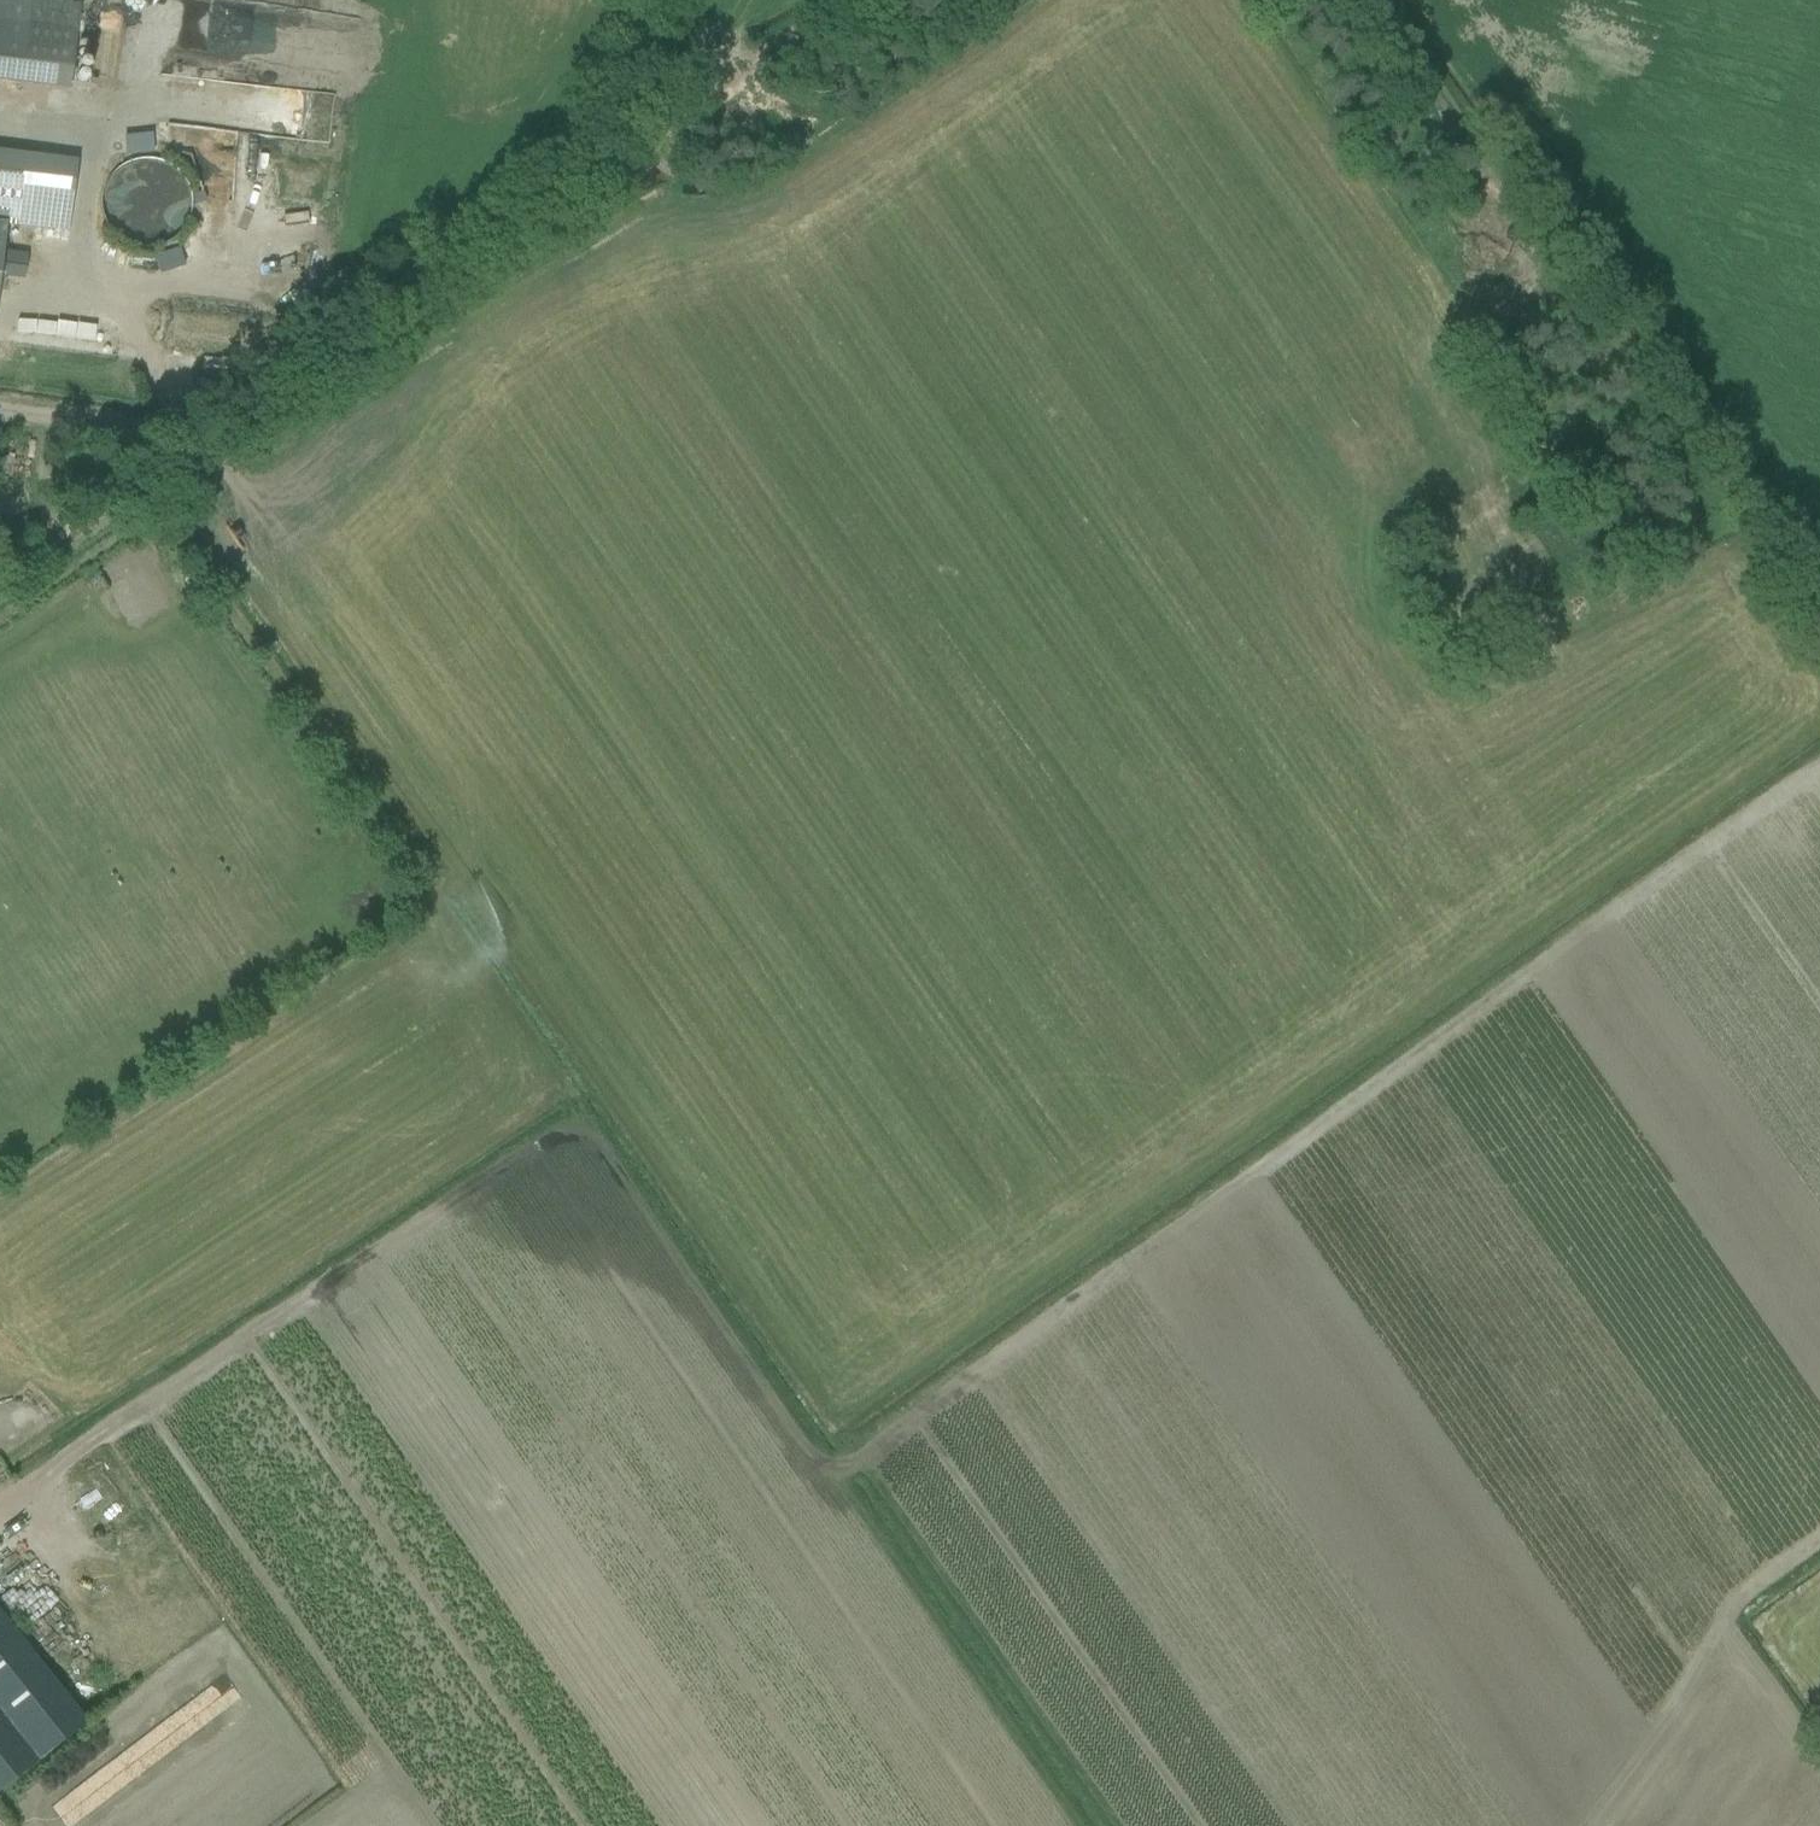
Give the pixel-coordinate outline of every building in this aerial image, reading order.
[(42,0),(0,0),(0,80),(66,89),(76,4),(42,0)] [(117,136),(117,154),(144,153),(144,135),(117,136)] [(5,224),(68,232),(77,160),(30,154),(0,150),(0,265),(5,224)] [(181,252),(159,259),(162,269),(184,262),(181,252)] [(86,1722),(0,1612),(0,1790),(86,1722)]
